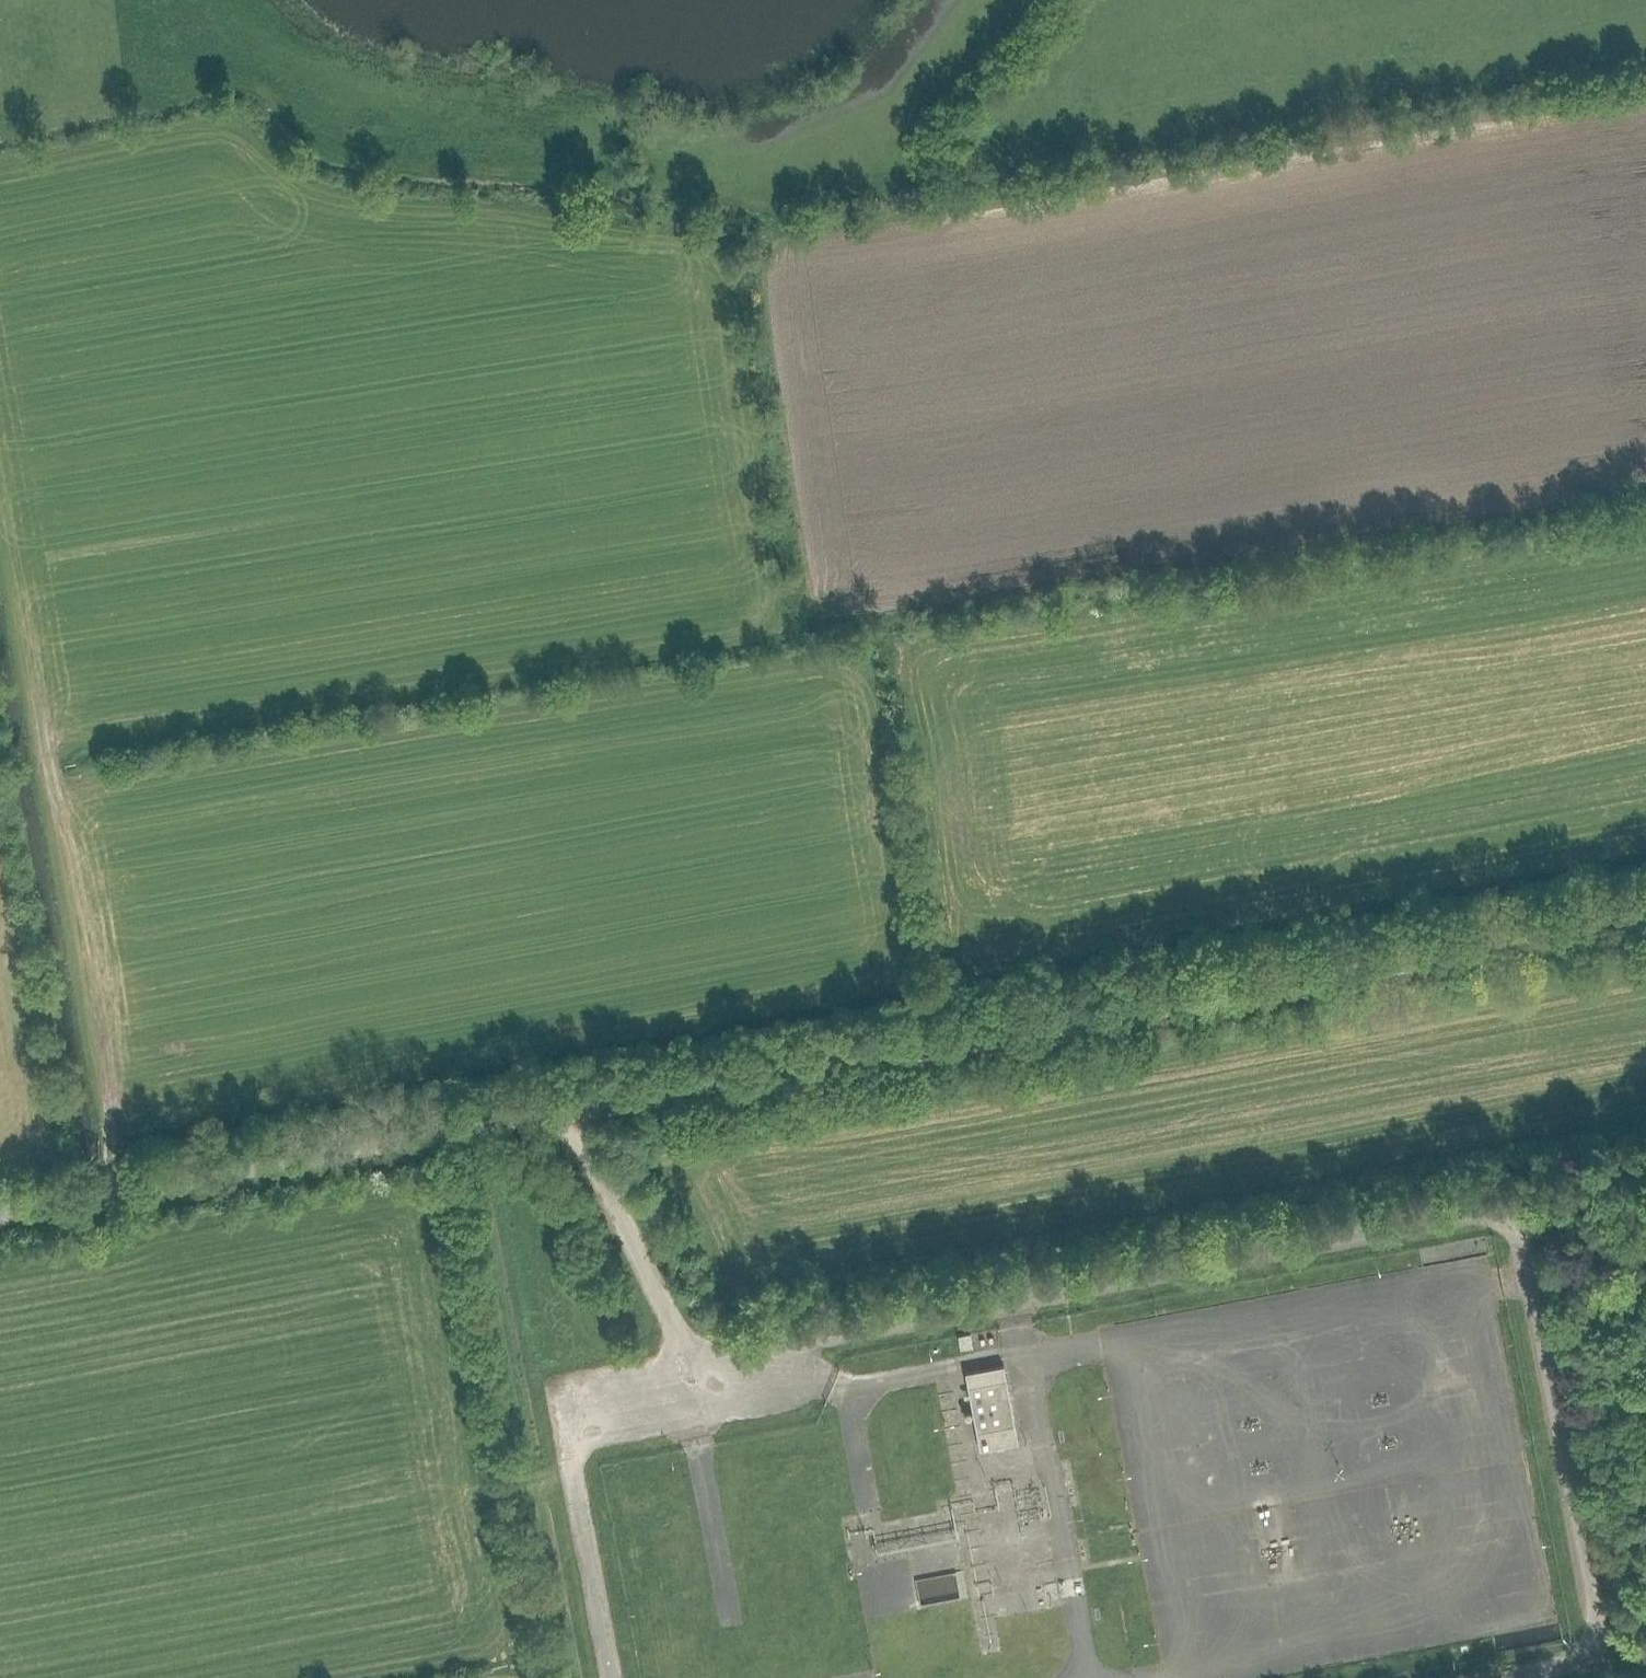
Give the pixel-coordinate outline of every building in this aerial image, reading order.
[(972,1335),(960,1337),(962,1347),(973,1346),(972,1335)] [(1004,1364),(965,1371),(979,1448),(1018,1441),(1004,1364)]
